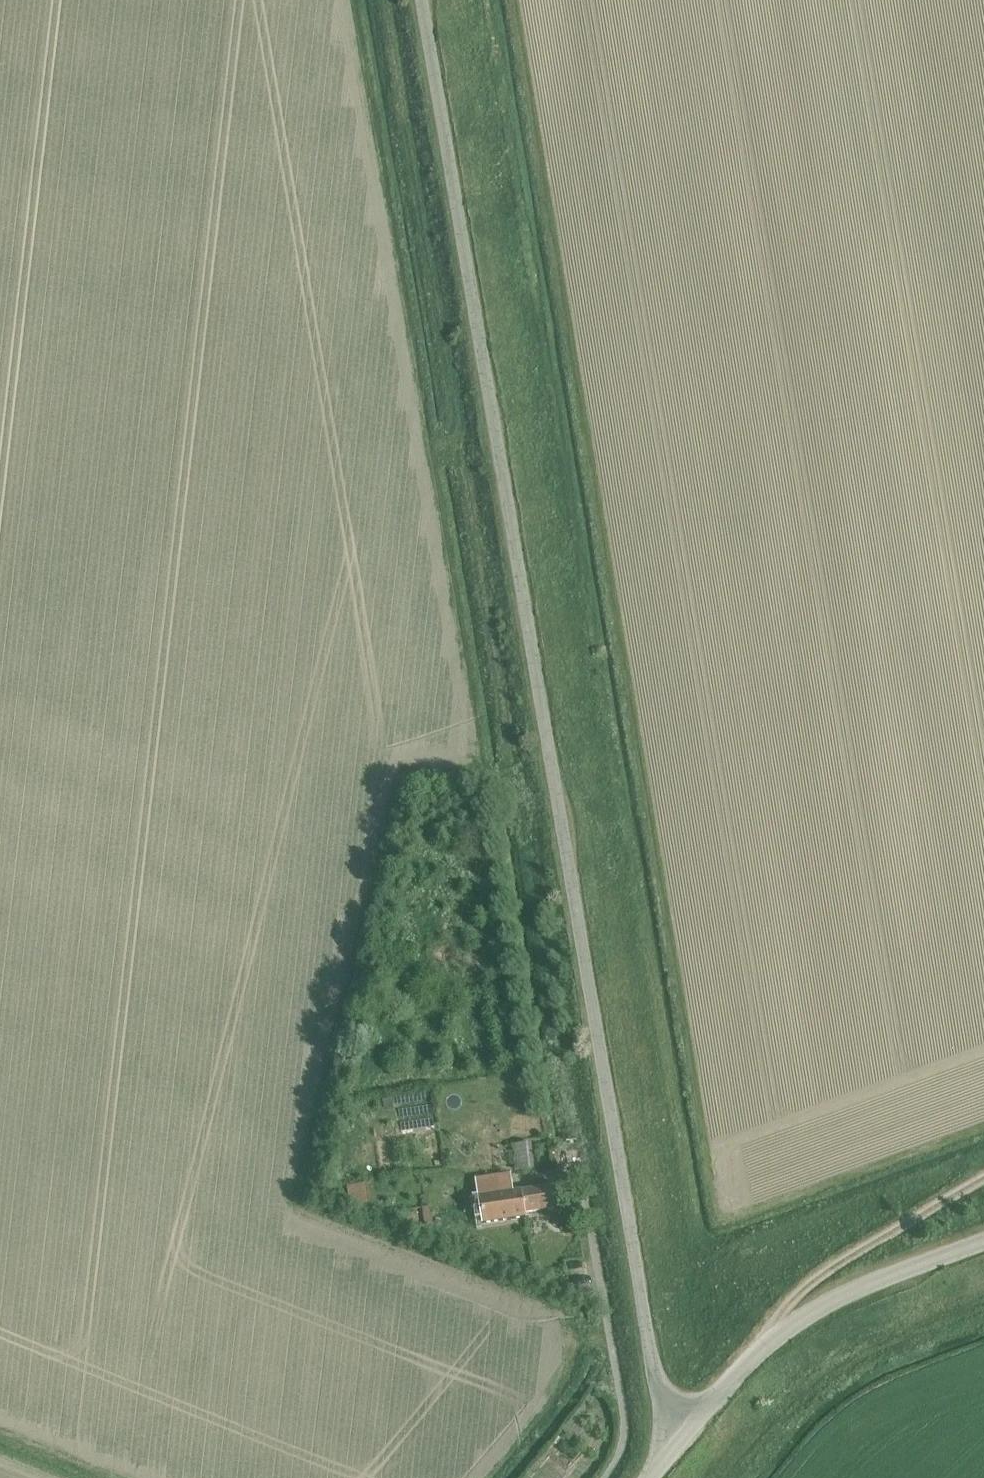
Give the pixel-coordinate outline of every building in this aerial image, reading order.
[(514,1144),(517,1171),(529,1170),(527,1142),(514,1144)] [(529,1212),(555,1208),(551,1184),(515,1190),(512,1172),(478,1178),(481,1195),(469,1197),(471,1208),(483,1206),(486,1225),(530,1217),(529,1212)]
